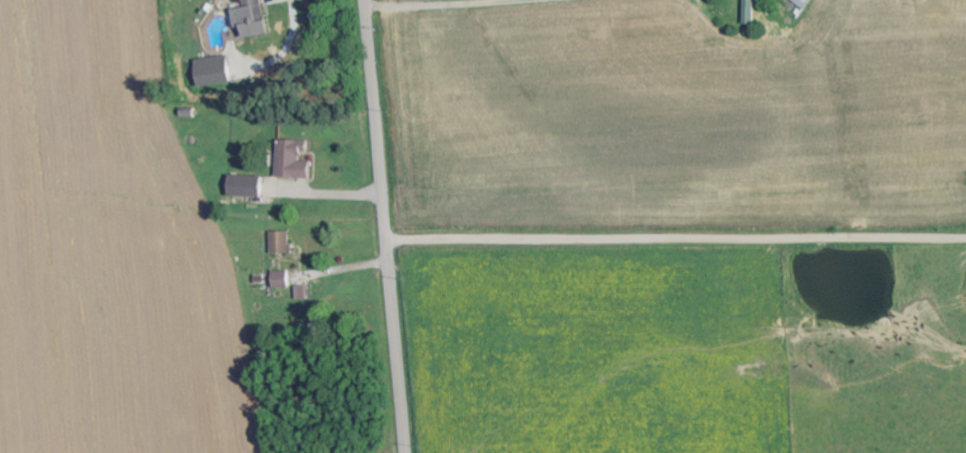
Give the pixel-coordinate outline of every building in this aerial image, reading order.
[(746,25),(756,25),(756,0),(746,0),(746,25)] [(243,34),(265,32),(263,8),(234,10),(235,30),(243,30),(243,34)] [(199,88),(232,84),(228,56),(196,60),(199,88)] [(311,178),(312,161),(306,161),(307,140),(279,140),(278,177),(311,178)] [(229,196),(262,197),(263,176),(230,175),(229,196)] [(292,252),(292,231),(271,231),(272,252),(292,252)] [(274,288),(290,288),(290,271),(274,271),(274,288)]
